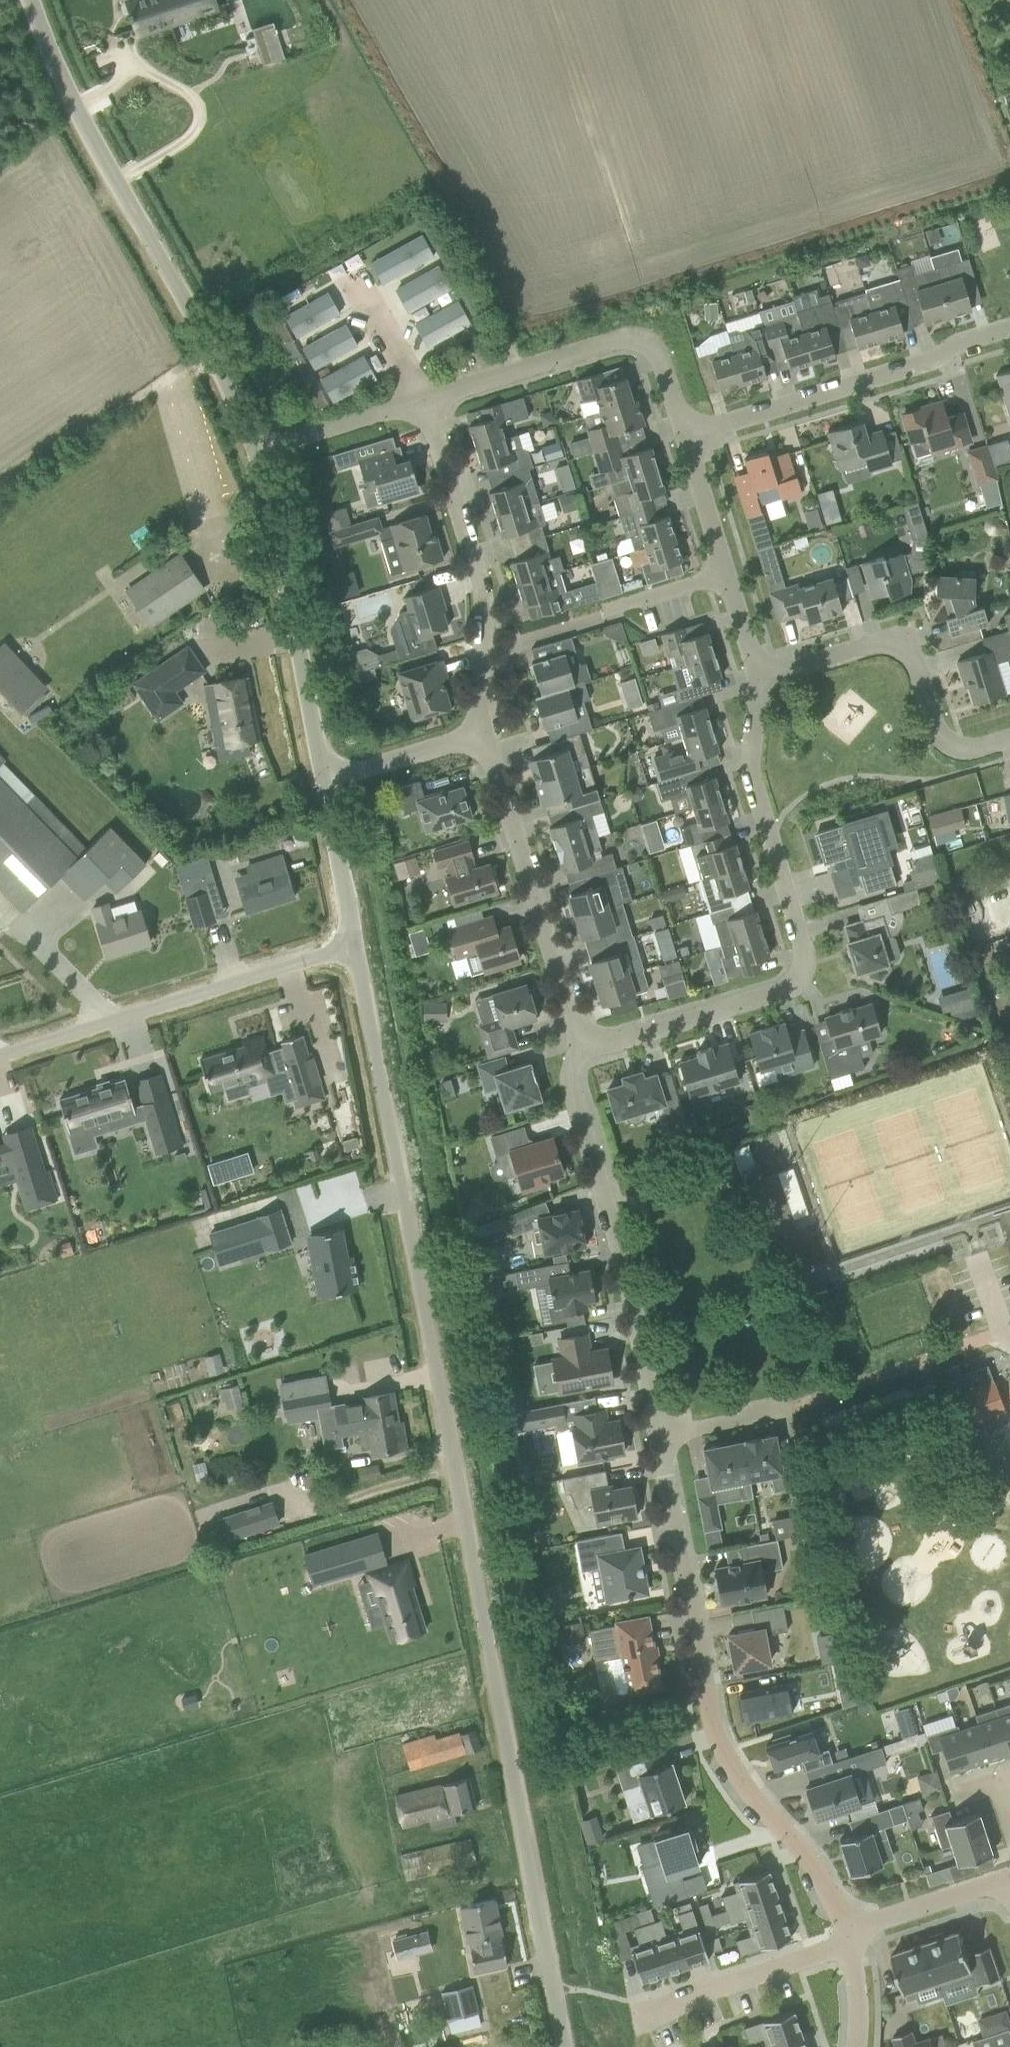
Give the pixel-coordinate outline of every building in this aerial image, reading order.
[(127,3),(130,13),(128,13),(130,19),(132,19),(136,29),(137,33),(166,23),(198,13),(198,14),(217,8),(214,0),(135,0),(127,3)] [(273,22),(252,28),(263,64),(285,57),(273,22)] [(937,227),(924,231),(928,245),(941,242),(937,227)] [(428,254),(416,232),(371,256),(383,279),(428,254)] [(958,248),(930,257),(933,268),(948,316),(971,309),(964,285),(974,282),(976,289),(977,288),(974,277),(968,258),(962,260),(958,248)] [(867,253),(855,256),(859,267),(870,264),(867,253)] [(462,274),(451,255),(441,260),(452,280),(462,274)] [(898,278),(899,279),(903,292),(906,303),(918,299),(925,323),(948,316),(933,268),(914,274),(911,264),(896,269),(899,278),(898,278)] [(448,289),(436,267),(390,291),(403,314),(448,289)] [(903,292),(899,279),(864,289),(865,292),(871,311),(880,341),(903,334),(901,325),(912,322),(906,303),(903,292)] [(751,289),(744,291),(747,302),(755,300),(751,289)] [(284,316),(296,338),(341,314),(329,291),(284,316)] [(851,326),(857,348),(880,341),(871,311),(865,292),(831,302),(831,303),(837,324),(839,329),(851,326)] [(796,314),(811,362),(834,355),(826,327),(837,324),(831,303),(831,302),(830,300),(796,311),(796,314)] [(468,324),(455,301),(410,326),(422,349),(468,324)] [(716,302),(704,303),(705,318),(717,317),(716,302)] [(762,324),(771,353),(782,349),(789,369),(811,362),(796,314),(763,324),(762,324)] [(293,340),(282,321),(272,327),(283,346),(293,340)] [(303,349),(315,372),(360,347),(348,324),(303,349)] [(771,353),(762,324),(751,328),(739,332),(735,330),(728,332),(731,342),(730,342),(734,354),(743,383),(766,376),(759,356),(771,353)] [(734,354),(730,342),(717,346),(716,351),(696,357),(702,374),(714,371),(720,390),(743,383),(734,354)] [(311,374),(301,354),(290,360),(301,379),(311,374)] [(321,382),(334,405),(379,380),(366,358),(321,382)] [(995,375),(1009,418),(1009,417),(1009,371),(995,375)] [(605,383),(601,372),(576,380),(583,401),(579,402),(583,416),(586,415),(599,411),(632,400),(625,377),(605,383)] [(319,387),(309,393),(320,413),(330,407),(319,387)] [(475,447),(503,438),(499,425),(528,416),(522,396),(501,403),(501,402),(484,408),(487,419),(468,425),(475,447)] [(592,452),(619,444),(615,432),(643,424),(636,399),(632,400),(599,411),(586,415),(590,429),(586,430),(592,452)] [(932,404),(902,413),(908,433),(911,442),(915,457),(931,452),(969,440),(966,432),(961,412),(945,417),(943,411),(932,404)] [(890,464),(890,463),(880,431),(865,435),(861,423),(829,432),(834,452),(839,469),(866,461),(869,470),(890,464)] [(496,465),(499,476),(528,467),(528,468),(533,467),(528,451),(521,447),(518,434),(503,438),(475,447),(482,470),(496,465)] [(387,438),(355,448),(358,459),(359,463),(364,479),(365,479),(367,487),(362,489),(367,506),(414,492),(417,487),(412,473),(414,472),(412,468),(411,469),(410,464),(405,466),(403,461),(399,447),(391,449),(387,438)] [(986,445),(993,468),(1009,463),(1009,449),(1007,439),(986,445)] [(563,455),(559,441),(542,446),(546,460),(563,455)] [(606,470),(610,483),(625,479),(628,478),(657,469),(650,446),(628,453),(625,442),(619,444),(592,452),(599,472),(606,470)] [(986,445),(967,451),(977,484),(977,485),(979,484),(986,506),(1001,502),(998,487),(996,479),(993,468),(986,445)] [(755,494),(741,499),(746,517),(756,550),(770,546),(760,512),(758,505),(800,492),(795,476),(794,476),(792,471),(787,451),(777,454),(779,460),(771,463),(767,452),(744,459),(755,494)] [(503,487),(489,492),(495,514),(524,505),(538,501),(528,468),(528,467),(499,476),(503,487)] [(613,497),(619,517),(652,507),(649,496),(664,491),(657,469),(628,478),(625,479),(610,483),(614,497),(613,497)] [(571,476),(560,479),(563,491),(574,487),(571,476)] [(831,488),(816,492),(825,523),(840,519),(831,488)] [(580,494),(583,504),(591,501),(588,491),(580,494)] [(578,508),(574,492),(558,497),(563,513),(578,508)] [(538,502),(538,501),(524,505),(495,514),(502,536),(524,530),(528,542),(545,537),(541,524),(545,523),(538,502)] [(917,502),(902,507),(907,525),(923,520),(917,502)] [(628,551),(628,552),(645,547),(674,538),(667,515),(655,518),(652,507),(619,517),(626,538),(620,540),(616,546),(616,549),(617,555),(628,551)] [(324,515),(329,530),(350,524),(345,508),(324,515)] [(816,508),(803,512),(809,531),(822,527),(816,508)] [(391,574),(442,559),(434,529),(430,530),(425,514),(381,527),(377,516),(350,524),(329,530),(334,546),(378,532),(391,574)] [(578,525),(567,528),(571,539),(581,536),(578,525)] [(827,538),(835,535),(832,527),(824,529),(827,538)] [(559,555),(549,559),(546,550),(548,550),(545,537),(528,542),(532,555),(510,561),(517,584),(559,571),(563,570),(559,555)] [(674,538),(645,547),(649,563),(641,565),(646,584),(667,578),(663,566),(681,561),(674,538)] [(909,578),(907,569),(924,563),(925,540),(911,539),(910,552),(902,555),(902,554),(883,560),(882,556),(861,563),(871,597),(887,593),(888,597),(908,591),(909,578)] [(770,546),(756,550),(763,571),(779,566),(772,545),(770,546)] [(180,554),(127,590),(151,624),(204,588),(180,554)] [(589,564),(595,582),(600,598),(622,591),(619,583),(611,557),(589,564)] [(951,635),(970,629),(987,623),(982,606),(975,608),(971,595),(973,595),(974,571),(957,570),(956,576),(936,575),(935,594),(942,594),(949,616),(945,617),(951,635)] [(565,609),(564,608),(600,598),(595,582),(565,591),(559,571),(517,584),(524,606),(538,602),(542,616),(565,609)] [(769,592),(778,621),(804,613),(807,620),(818,617),(819,619),(842,612),(836,593),(831,577),(786,591),(785,587),(769,592)] [(404,596),(408,609),(398,612),(393,622),(403,627),(394,644),(399,660),(433,649),(429,638),(434,636),(432,631),(447,627),(439,601),(443,600),(438,586),(404,596)] [(605,635),(619,641),(626,639),(620,621),(602,627),(605,635)] [(683,627),(662,634),(667,653),(672,667),(714,654),(707,632),(686,638),(683,627)] [(981,638),(985,652),(957,661),(962,678),(965,677),(973,703),(1004,694),(995,663),(1009,659),(1009,638),(1008,630),(981,638)] [(573,646),(571,636),(551,642),(555,655),(531,662),(541,694),(584,682),(591,680),(585,662),(569,667),(563,649),(573,646)] [(19,710),(44,688),(5,647),(0,651),(0,689),(19,710)] [(185,647),(133,682),(158,719),(184,701),(178,691),(203,673),(185,647)] [(374,667),(374,668),(382,665),(399,660),(395,647),(376,653),(365,647),(354,650),(361,671),(374,667)] [(714,654),(672,667),(679,689),(683,688),(687,699),(707,693),(704,682),(720,677),(714,654)] [(441,659),(397,672),(411,718),(450,707),(441,679),(447,677),(441,659)] [(377,678),(374,668),(374,667),(361,671),(354,673),(357,684),(377,678)] [(247,676),(204,684),(216,748),(248,742),(260,740),(247,676)] [(634,678),(619,682),(623,696),(638,691),(634,678)] [(570,735),(579,732),(588,729),(584,716),(577,718),(572,704),(589,699),(584,682),(541,694),(534,696),(544,729),(567,722),(570,735)] [(135,695),(128,685),(112,697),(112,698),(103,706),(109,714),(135,695)] [(648,711),(660,707),(658,700),(646,704),(648,711)] [(680,701),(660,707),(648,711),(647,711),(653,730),(678,723),(682,737),(711,728),(704,706),(683,712),(680,701)] [(682,737),(685,748),(653,758),(660,781),(696,770),(700,768),(697,757),(718,751),(711,728),(682,737)] [(585,752),(579,732),(570,735),(548,741),(551,752),(528,760),(535,782),(574,770),(573,770),(570,760),(585,752)] [(87,849),(36,797),(3,762),(6,760),(0,754),(0,887),(23,911),(60,875),(84,899),(104,880),(115,893),(146,863),(132,849),(111,825),(87,849)] [(578,784),(574,770),(535,782),(542,805),(565,798),(569,808),(599,799),(593,779),(578,784)] [(692,807),(721,798),(714,776),(699,780),(696,770),(660,781),(654,782),(660,801),(687,793),(692,807)] [(469,800),(466,801),(462,786),(435,795),(434,792),(423,795),(419,781),(395,788),(403,813),(419,808),(426,831),(471,817),(470,814),(474,813),(469,800)] [(633,801),(639,799),(642,794),(641,787),(630,790),(633,801)] [(728,821),(721,798),(692,807),(696,821),(679,827),(685,846),(690,845),(712,837),(708,827),(728,821)] [(603,811),(599,799),(569,808),(572,819),(568,821),(549,827),(556,849),(597,836),(594,824),(581,828),(578,818),(603,811)] [(959,808),(927,816),(932,834),(934,834),(964,826),(959,808)] [(874,814),(817,832),(827,863),(853,855),(863,889),(894,879),(874,814)] [(660,833),(656,820),(640,825),(645,837),(660,833)] [(712,837),(690,845),(700,878),(712,874),(742,865),(735,843),(728,845),(724,834),(712,837)] [(601,855),(600,849),(601,849),(597,836),(556,849),(563,871),(581,866),(584,877),(590,875),(613,869),(613,868),(616,868),(611,853),(601,855)] [(450,875),(445,877),(453,904),(497,890),(489,863),(474,868),(470,857),(472,856),(468,841),(448,847),(433,852),(438,867),(447,864),(450,875)] [(914,871),(935,864),(932,853),(910,860),(914,871)] [(281,855),(262,861),(247,866),(252,883),(239,887),(246,912),(294,896),(281,855)] [(206,856),(176,865),(180,878),(192,914),(196,926),(215,920),(203,881),(213,878),(206,856)] [(395,863),(400,878),(420,872),(415,857),(395,863)] [(637,861),(625,864),(628,872),(640,868),(637,861)] [(914,871),(909,872),(914,888),(916,887),(940,880),(935,864),(914,871)] [(712,874),(700,878),(706,900),(705,900),(708,912),(733,905),(729,894),(748,888),(742,865),(712,874)] [(613,869),(590,875),(593,887),(570,894),(576,916),(609,906),(602,885),(616,881),(625,879),(621,866),(616,868),(613,868),(613,869)] [(921,904),(916,887),(914,888),(885,897),(890,912),(890,913),(901,910),(921,904)] [(673,888),(662,891),(665,902),(676,899),(673,888)] [(977,897),(984,931),(1009,926),(1009,890),(977,897)] [(97,924),(107,955),(150,942),(140,911),(113,920),(107,902),(93,907),(98,924),(97,924)] [(712,923),(714,923),(720,945),(762,932),(755,910),(736,916),(733,905),(708,912),(712,923)] [(601,932),(605,944),(616,940),(612,930),(616,929),(609,906),(576,916),(583,938),(601,932)] [(856,973),(867,969),(869,976),(880,980),(886,971),(884,964),(895,961),(898,954),(894,938),(889,936),(883,914),(845,926),(849,941),(847,942),(856,973)] [(662,915),(650,918),(653,928),(665,925),(662,915)] [(484,970),(499,965),(518,959),(516,950),(518,946),(515,937),(511,936),(508,927),(495,931),(491,918),(484,920),(456,928),(449,930),(457,956),(465,953),(471,974),(484,970)] [(427,939),(424,928),(408,933),(412,944),(427,939)] [(669,928),(655,933),(664,962),(678,957),(669,928)] [(721,958),(728,979),(759,970),(755,959),(769,955),(762,932),(720,945),(724,957),(721,958)] [(643,969),(643,968),(633,935),(616,940),(605,944),(608,955),(590,961),(597,983),(643,969)] [(686,945),(678,948),(681,956),(689,953),(686,945)] [(643,969),(597,983),(604,1005),(622,999),(625,1010),(637,1007),(633,994),(648,989),(642,970),(643,969)] [(662,978),(667,998),(687,992),(682,972),(662,978)] [(510,1026),(536,1018),(531,1001),(534,997),(532,989),(527,987),(526,984),(507,990),(492,994),(499,1019),(479,1025),(488,1056),(498,1053),(517,1047),(510,1026)] [(968,988),(938,998),(942,1013),(949,1011),(950,1014),(962,1019),(976,1014),(968,988)] [(446,1020),(446,1003),(424,1004),(425,1020),(446,1020)] [(880,1034),(877,1022),(871,1003),(825,1017),(832,1040),(819,1043),(830,1078),(864,1067),(856,1041),(880,1034)] [(749,1032),(755,1052),(760,1070),(774,1066),(774,1067),(786,1064),(789,1073),(813,1065),(808,1048),(802,1029),(787,1033),(783,1022),(749,1032)] [(244,1046),(199,1059),(209,1091),(223,1087),(225,1086),(228,1098),(249,1091),(245,1080),(284,1068),(293,1099),(296,1107),(324,1098),(310,1052),(307,1053),(302,1035),(281,1041),(283,1046),(267,1051),(262,1037),(243,1042),(244,1046)] [(739,1081),(733,1062),(727,1042),(711,1048),(710,1046),(696,1051),(698,1056),(678,1062),(689,1096),(705,1091),(706,1095),(723,1090),(722,1086),(739,1081)] [(501,1115),(503,1115),(522,1109),(521,1104),(540,1098),(534,1079),(535,1079),(531,1066),(530,1066),(529,1063),(501,1072),(497,1058),(477,1065),(484,1086),(497,1082),(501,1095),(496,1096),(501,1115)] [(661,1104),(668,1127),(671,1139),(688,1134),(681,1110),(675,1091),(661,1095),(655,1074),(643,1078),(640,1071),(622,1076),(624,1083),(607,1088),(616,1117),(625,1114),(627,1118),(630,1120),(633,1121),(637,1121),(641,1119),(643,1116),(644,1113),(644,1109),(661,1104)] [(443,1081),(447,1093),(455,1091),(451,1078),(443,1081)] [(125,1079),(59,1099),(68,1130),(67,1131),(74,1152),(95,1146),(92,1134),(112,1128),(109,1119),(135,1111),(125,1079)] [(141,1103),(156,1153),(183,1145),(168,1095),(141,1103)] [(516,1173),(522,1191),(548,1183),(547,1178),(563,1174),(552,1138),(528,1145),(523,1127),(491,1137),(496,1154),(504,1152),(510,1175),(516,1173)] [(748,1144),(732,1149),(763,1243),(797,1232),(777,1173),(763,1177),(759,1164),(755,1165),(748,1144)] [(26,1209),(57,1199),(48,1169),(44,1170),(37,1146),(9,1155),(26,1209)] [(221,1163),(208,1167),(213,1184),(227,1180),(221,1163)] [(266,1249),(291,1242),(290,1239),(291,1238),(290,1237),(288,1238),(285,1228),(287,1227),(287,1226),(286,1227),(285,1224),(286,1224),(286,1223),(283,1224),(280,1213),(282,1213),(282,1212),(281,1212),(280,1209),(256,1217),(256,1218),(210,1233),(215,1248),(234,1242),(239,1257),(266,1248),(266,1249)] [(531,1240),(534,1255),(585,1245),(584,1242),(587,1241),(585,1231),(582,1232),(578,1209),(537,1217),(537,1218),(528,1220),(521,1223),(528,1240),(531,1240)] [(469,1230),(474,1245),(512,1231),(506,1216),(469,1230)] [(313,1248),(309,1249),(313,1270),(317,1269),(322,1294),(326,1293),(327,1297),(344,1293),(343,1290),(357,1287),(356,1281),(358,1281),(358,1280),(357,1280),(356,1276),(357,1276),(357,1274),(355,1275),(354,1270),(356,1269),(355,1268),(354,1264),(355,1264),(354,1263),(352,1263),(351,1256),(345,1257),(340,1229),(310,1235),(313,1248)] [(68,1240),(58,1244),(62,1257),(73,1253),(68,1240)] [(567,1321),(565,1314),(597,1308),(589,1269),(570,1273),(549,1277),(547,1265),(514,1271),(518,1289),(535,1286),(543,1325),(567,1321)] [(553,1357),(559,1391),(612,1381),(605,1349),(590,1352),(586,1334),(558,1339),(561,1356),(553,1357)] [(219,1356),(206,1360),(210,1375),(224,1372),(219,1356)] [(986,1419),(1005,1412),(988,1365),(946,1380),(961,1420),(976,1414),(986,1419)] [(320,1376),(294,1380),(297,1396),(323,1392),(320,1376)] [(238,1384),(222,1388),(227,1408),(243,1404),(238,1384)] [(300,1412),(320,1409),(331,1407),(328,1391),(323,1392),(297,1396),(300,1412)] [(341,1433),(358,1430),(397,1423),(392,1392),(362,1397),(363,1402),(344,1406),(343,1405),(331,1407),(320,1409),(326,1448),(343,1445),(341,1433)] [(503,1414),(523,1410),(520,1396),(501,1400),(503,1414)] [(555,1424),(566,1421),(562,1403),(523,1410),(503,1414),(499,1415),(503,1435),(524,1431),(524,1430),(555,1424)] [(555,1424),(562,1464),(577,1462),(577,1463),(594,1459),(613,1456),(613,1454),(624,1452),(623,1448),(626,1444),(625,1439),(621,1436),(618,1420),(607,1422),(604,1409),(585,1412),(585,1411),(573,1414),(565,1415),(566,1421),(555,1424)] [(386,1453),(385,1450),(405,1447),(401,1422),(397,1423),(358,1430),(361,1449),(369,1448),(370,1456),(386,1453)] [(741,1441),(749,1479),(770,1475),(773,1492),(799,1487),(798,1479),(794,1459),(780,1462),(775,1434),(760,1437),(760,1436),(744,1439),(744,1440),(741,1441)] [(752,1497),(749,1479),(741,1441),(703,1448),(710,1486),(740,1481),(741,1485),(739,1485),(741,1499),(752,1497)] [(378,1464),(357,1467),(359,1480),(381,1477),(378,1464)] [(517,1486),(529,1483),(526,1469),(514,1471),(517,1486)] [(597,1524),(617,1520),(636,1516),(635,1509),(639,1507),(632,1492),(630,1485),(612,1489),(611,1485),(608,1485),(605,1470),(562,1478),(565,1493),(570,1493),(576,1508),(589,1501),(593,1501),(597,1524)] [(698,1497),(704,1530),(708,1552),(721,1549),(718,1528),(721,1527),(714,1494),(698,1497)] [(222,1519),(221,1520),(223,1526),(227,1539),(278,1522),(272,1502),(248,1510),(250,1517),(226,1524),(225,1520),(222,1520),(222,1519)] [(777,1539),(813,1532),(809,1512),(795,1515),(773,1519),(777,1539)] [(621,1530),(601,1534),(575,1539),(581,1569),(601,1566),(607,1599),(647,1592),(638,1547),(624,1550),(621,1530)] [(361,1537),(304,1555),(313,1584),(370,1566),(361,1538),(361,1537)] [(717,1587),(715,1592),(716,1597),(720,1601),(722,1601),(722,1604),(765,1596),(761,1571),(782,1567),(777,1539),(743,1545),(746,1562),(715,1568),(719,1587),(717,1587)] [(381,1603),(366,1608),(372,1628),(386,1623),(392,1641),(424,1631),(410,1584),(413,1583),(406,1561),(371,1572),(373,1579),(381,1603)] [(822,1596),(820,1583),(808,1585),(804,1590),(805,1599),(822,1596)] [(754,1629),(728,1634),(729,1638),(725,1639),(728,1654),(732,1653),(734,1668),(769,1662),(764,1634),(787,1629),(782,1605),(751,1611),(754,1629)] [(629,1693),(641,1691),(661,1687),(647,1616),(616,1622),(616,1624),(589,1629),(594,1661),(622,1656),(624,1665),(622,1665),(623,1669),(625,1669),(629,1693)] [(582,1621),(563,1625),(567,1644),(585,1641),(582,1621)] [(564,1644),(561,1629),(546,1631),(549,1646),(564,1644)] [(822,1663),(837,1661),(834,1647),(819,1650),(822,1663)] [(839,1690),(857,1686),(851,1658),(833,1662),(839,1690)] [(979,1694),(989,1690),(987,1682),(976,1685),(979,1694)] [(745,1721),(790,1713),(785,1683),(739,1692),(745,1721)] [(949,1699),(949,1700),(955,1698),(958,1692),(956,1685),(945,1689),(946,1690),(949,1699)] [(946,1690),(936,1693),(939,1702),(949,1699),(946,1690)] [(193,1695),(182,1698),(185,1710),(196,1707),(193,1695)] [(995,1708),(1009,1752),(1009,1703),(995,1708)] [(1009,1752),(995,1708),(975,1715),(990,1759),(1009,1752)] [(990,1759),(975,1715),(974,1715),(977,1722),(977,1724),(975,1725),(959,1730),(958,1728),(957,1725),(970,1765),(990,1759)] [(914,1722),(899,1727),(903,1739),(917,1734),(914,1722)] [(970,1765),(957,1725),(926,1735),(931,1753),(943,1749),(950,1772),(970,1765)] [(475,1729),(456,1735),(454,1733),(441,1737),(425,1742),(423,1736),(402,1742),(410,1769),(461,1753),(462,1754),(481,1748),(475,1729)] [(773,1743),(765,1746),(773,1769),(799,1760),(803,1771),(824,1765),(832,1762),(827,1748),(818,1751),(811,1731),(790,1738),(788,1734),(772,1739),(773,1743)] [(657,1766),(650,1743),(612,1756),(623,1788),(624,1788),(629,1803),(646,1798),(651,1811),(650,1811),(651,1813),(684,1802),(683,1801),(677,1784),(678,1784),(675,1773),(674,1774),(670,1763),(671,1763),(670,1762),(657,1766)] [(806,1787),(816,1817),(835,1811),(861,1803),(851,1774),(886,1762),(881,1746),(832,1762),(824,1765),(829,1779),(806,1787)] [(923,1795),(942,1789),(936,1770),(917,1777),(923,1795)] [(428,1818),(431,1829),(457,1823),(454,1812),(475,1807),(468,1777),(394,1796),(402,1825),(428,1818)] [(901,1802),(905,1812),(920,1807),(918,1801),(917,1797),(901,1802)] [(846,1862),(847,1861),(851,1874),(882,1864),(876,1845),(874,1840),(887,1835),(883,1826),(893,1823),(888,1807),(848,1820),(853,1835),(840,1840),(843,1850),(842,1851),(846,1862)] [(931,1815),(941,1847),(951,1844),(985,1833),(978,1813),(952,1821),(948,1810),(931,1815)] [(602,1841),(595,1817),(580,1822),(587,1846),(602,1841)] [(642,1866),(641,1866),(653,1907),(688,1896),(687,1894),(682,1879),(680,1871),(698,1865),(696,1861),(700,1860),(701,1860),(691,1826),(654,1838),(654,1839),(655,1839),(661,1860),(642,1866)] [(992,1853),(985,1833),(951,1844),(957,1863),(948,1865),(952,1878),(976,1870),(972,1859),(992,1853)] [(450,1842),(399,1854),(405,1880),(457,1868),(456,1867),(476,1862),(470,1838),(451,1843),(450,1842)] [(721,1896),(725,1910),(776,1893),(769,1870),(761,1873),(732,1882),(733,1883),(734,1883),(736,1892),(727,1895),(727,1894),(721,1896)] [(938,1882),(935,1871),(925,1874),(929,1886),(938,1882)] [(776,1893),(725,1910),(730,1923),(736,1921),(735,1921),(745,1918),(747,1926),(746,1926),(747,1927),(783,1915),(776,1893)] [(494,1899),(460,1906),(467,1942),(470,1941),(471,1949),(470,1950),(475,1972),(507,1965),(502,1943),(501,1943),(499,1935),(502,1934),(494,1899)] [(674,1930),(673,1930),(685,1967),(708,1960),(689,1902),(675,1906),(676,1907),(677,1907),(679,1913),(677,1914),(679,1919),(683,1929),(674,1931),(674,1930)] [(702,1917),(711,1914),(707,1903),(708,1903),(708,1902),(698,1905),(702,1917)] [(685,1967),(673,1930),(673,1931),(673,1932),(665,1934),(662,1925),(660,1919),(654,1921),(650,1908),(651,1908),(651,1907),(642,1910),(664,1974),(685,1967)] [(641,1982),(664,1974),(642,1910),(634,1913),(635,1913),(639,1926),(633,1928),(635,1934),(636,1933),(639,1943),(631,1946),(630,1945),(629,1946),(641,1982)] [(714,1925),(711,1914),(702,1917),(706,1929),(715,1926),(715,1925),(714,1925)] [(783,1915),(747,1927),(748,1927),(751,1935),(741,1938),(735,1940),(740,1954),(791,1938),(783,1915)] [(927,1943),(940,1981),(942,1988),(976,1977),(979,1986),(1001,1978),(991,1947),(968,1955),(960,1932),(944,1938),(942,1934),(929,1938),(931,1942),(927,1943)] [(719,1936),(709,1939),(713,1951),(722,1948),(718,1937),(719,1937),(719,1936)] [(905,1989),(909,2002),(919,1998),(915,1989),(940,1981),(927,1943),(893,1955),(899,1972),(897,1972),(903,1990),(905,1989)] [(472,1986),(441,1993),(450,2032),(480,2025),(477,2012),(478,2012),(472,1986)] [(1009,2028),(1009,2015),(1008,2009),(993,2013),(999,2031),(1009,2028)] [(764,2045),(765,2045),(801,2033),(794,2010),(744,2027),(743,2027),(748,2042),(754,2040),(753,2039),(763,2036),(766,2044),(764,2045)] [(897,2046),(936,2046),(933,2037),(917,2042),(913,2030),(893,2036),(897,2046)] [(765,2045),(765,2046),(766,2046),(806,2046),(801,2033),(765,2045)]
